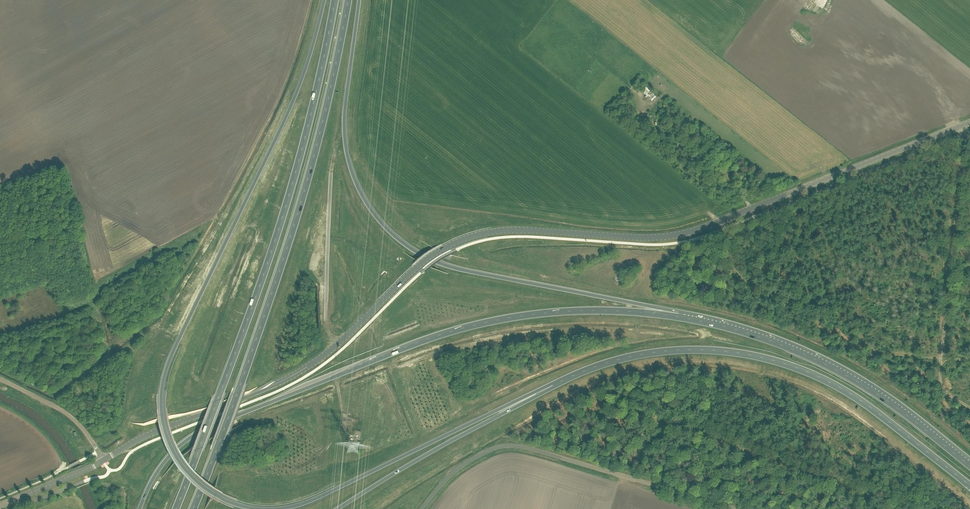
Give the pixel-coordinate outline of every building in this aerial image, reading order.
[(821,26),(824,22),(817,17),(815,21),(821,26)] [(779,48),(791,32),(783,26),(771,42),(779,48)] [(782,57),(779,61),(789,70),(792,66),(782,57)] [(640,90),(651,99),(654,95),(644,86),(640,90)]
